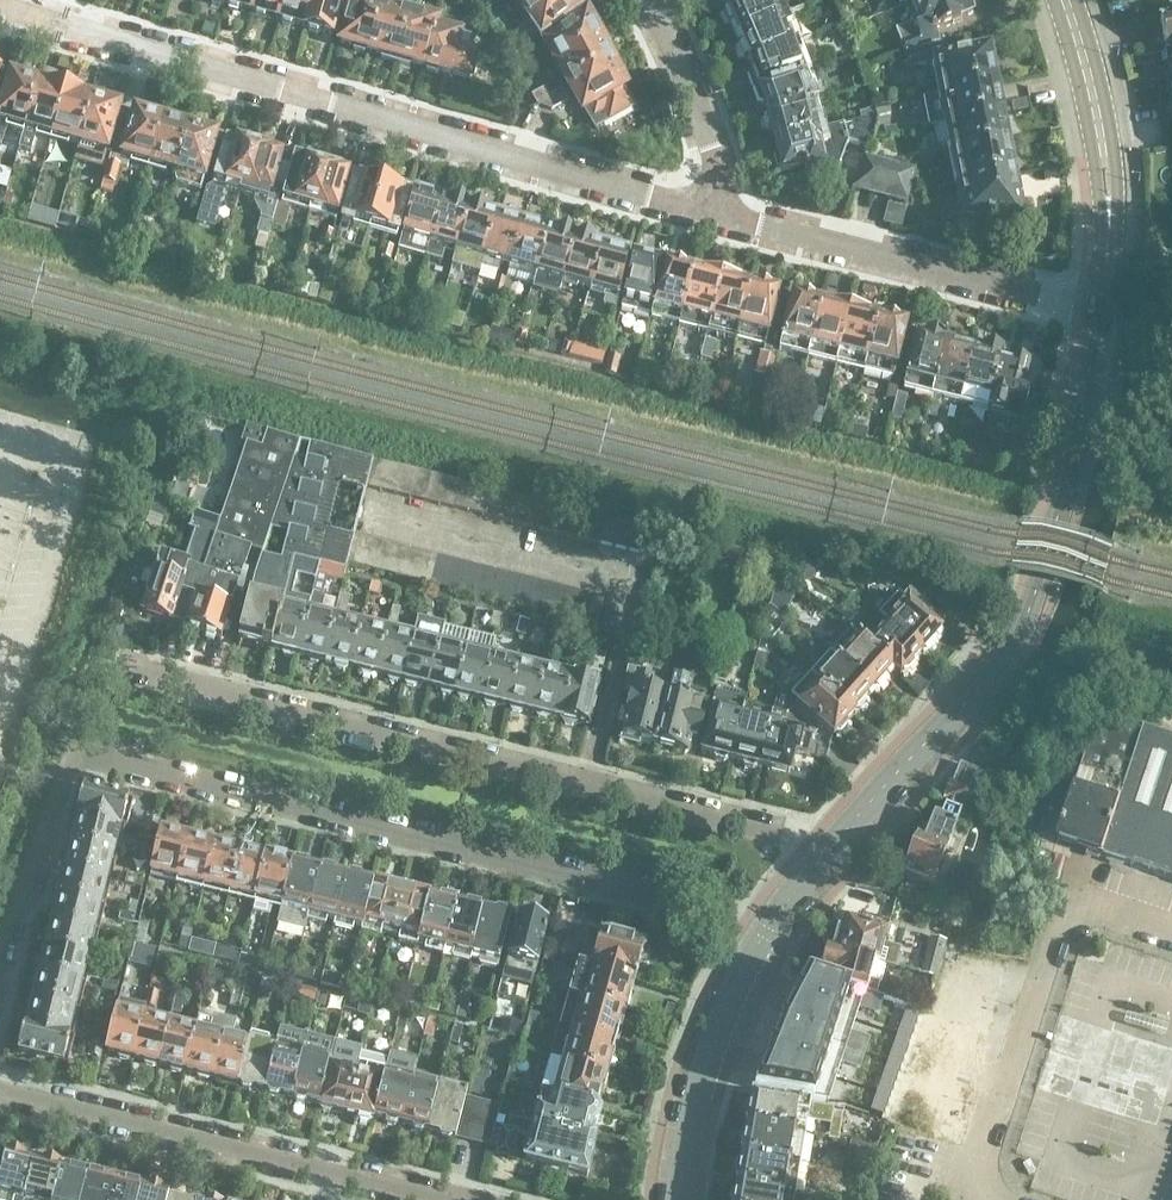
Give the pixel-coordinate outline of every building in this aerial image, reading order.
[(225,4),(252,12),(256,0),(226,0),(225,4)] [(279,20),(285,0),(256,0),(252,12),(279,20)] [(279,20),(304,27),(312,0),(285,0),(279,20)] [(304,27),(331,35),(341,0),(312,0),(304,27)] [(368,51),(380,8),(353,0),(352,0),(339,43),(368,51)] [(526,13),(542,0),(516,0),(526,13)] [(526,13),(541,36),(578,9),(572,0),(542,0),(526,13)] [(717,1),(721,1),(725,10),(745,0),(714,0),(717,1)] [(722,16),(731,37),(786,14),(780,0),(745,0),(725,10),(724,12),(722,16)] [(905,56),(939,44),(934,32),(960,21),(960,20),(971,15),(968,3),(970,2),(969,0),(917,0),(908,4),(914,21),(896,29),(902,42),(900,43),(905,56)] [(808,4),(795,10),(799,18),(812,13),(808,4)] [(380,8),(368,51),(395,59),(408,15),(380,8)] [(541,36),(554,61),(595,34),(580,8),(578,9),(541,36)] [(746,63),(794,43),(805,39),(794,10),(786,14),(731,37),(741,61),(746,63)] [(423,67),(433,30),(435,23),(408,15),(395,59),(423,67)] [(489,26),(494,34),(507,26),(502,18),(489,26)] [(1164,52),(1171,51),(1171,19),(1160,21),(1164,52)] [(423,67),(468,79),(474,60),(462,56),(465,46),(457,43),(459,37),(433,30),(423,67)] [(595,34),(554,61),(567,85),(610,60),(595,34)] [(516,41),(503,48),(507,56),(520,49),(516,41)] [(746,79),(751,92),(800,75),(795,58),(799,57),(794,43),(746,63),(747,63),(750,73),(749,74),(746,79)] [(938,74),(942,94),(993,84),(987,52),(943,62),(939,44),(905,56),(908,68),(931,65),(933,74),(938,74)] [(507,56),(512,64),(525,57),(520,49),(507,56)] [(1164,52),(1166,65),(1171,68),(1171,70),(1171,51),(1164,52)] [(610,60),(567,85),(581,110),(587,107),(593,117),(603,111),(609,120),(630,108),(619,90),(622,88),(610,60)] [(37,83),(9,75),(0,107),(0,142),(5,123),(7,123),(5,128),(23,133),(37,83)] [(800,75),(751,92),(756,104),(761,106),(762,106),(765,116),(810,103),(816,101),(812,88),(806,90),(800,75)] [(50,139),(64,91),(37,83),(23,133),(19,149),(27,151),(33,131),(35,131),(34,134),(50,139)] [(993,84),(942,94),(938,95),(939,106),(944,106),(948,124),(948,125),(1000,115),(993,84)] [(533,94),(537,103),(550,95),(546,87),(533,94)] [(550,95),(537,103),(538,103),(552,109),(569,100),(563,89),(550,96),(550,95)] [(78,144),(91,99),(64,91),(50,139),(69,145),(69,141),(78,144)] [(91,99),(78,144),(97,149),(106,152),(119,107),(91,99)] [(766,118),(763,122),(765,131),(769,133),(770,133),(773,143),(825,129),(821,117),(815,119),(810,103),(765,116),(766,118)] [(889,104),(874,107),(876,117),(891,115),(889,104)] [(147,168),(162,119),(134,111),(121,156),(111,153),(101,189),(113,192),(121,166),(128,168),(130,159),(132,159),(130,163),(147,168)] [(948,125),(948,124),(935,126),(939,147),(947,145),(949,156),(954,155),(1006,145),(1000,115),(948,125)] [(162,119),(147,168),(165,173),(166,169),(175,172),(188,127),(189,125),(162,118),(162,119)] [(863,118),(840,124),(825,129),(773,143),(777,155),(775,156),(774,159),(776,169),(780,171),(781,171),(782,173),(803,167),(805,172),(823,168),(822,163),(832,160),(827,141),(850,132),(853,142),(868,148),(877,124),(863,118)] [(174,178),(173,180),(175,185),(201,193),(204,180),(217,135),(188,127),(175,172),(174,178)] [(239,193),(254,142),(239,138),(238,141),(226,137),(212,185),(206,189),(197,218),(215,223),(225,189),(239,193)] [(254,142),(239,193),(255,198),(253,203),(261,218),(256,232),(259,233),(257,238),(263,240),(267,241),(271,228),(272,225),(282,187),(279,186),(272,183),(281,154),(268,150),(269,146),(254,142)] [(959,186),(1012,176),(1006,145),(954,155),(957,173),(953,174),(956,186),(959,185),(959,186)] [(282,187),(272,225),(285,229),(291,208),(309,213),(322,165),(294,157),(286,188),(282,187)] [(854,189),(872,193),(880,161),(865,157),(854,189)] [(103,163),(94,160),(91,171),(100,174),(103,163)] [(872,193),(888,197),(896,165),(880,161),(872,193)] [(322,165),(309,213),(336,221),(349,173),(322,165)] [(896,165),(888,197),(907,202),(915,170),(896,165)] [(341,222),(369,230),(382,182),(355,174),(341,222)] [(1012,176),(959,186),(962,196),(958,197),(963,217),(999,222),(1001,226),(1014,228),(1024,217),(1022,208),(1017,203),(1012,176)] [(382,182),(369,230),(396,238),(410,190),(382,182)] [(428,253),(443,201),(413,193),(401,234),(403,235),(394,262),(403,265),(407,251),(408,251),(409,247),(428,253)] [(443,201),(426,257),(441,262),(445,251),(456,255),(457,250),(470,208),(451,203),(451,204),(443,201)] [(456,255),(453,266),(479,273),(481,267),(496,217),(495,217),(486,214),(487,213),(470,208),(457,250),(456,255)] [(78,219),(59,214),(56,225),(75,231),(78,219)] [(510,266),(522,225),(496,217),(481,267),(499,272),(501,263),(510,266)] [(522,225),(510,266),(506,278),(532,285),(536,273),(548,232),(522,225)] [(533,285),(532,289),(557,296),(558,292),(559,292),(563,281),(562,281),(574,238),(556,233),(555,234),(548,232),(536,273),(532,285),(533,285)] [(126,243),(138,246),(141,238),(129,234),(126,243)] [(592,243),(574,238),(562,281),(563,281),(565,281),(564,285),(577,289),(578,285),(589,288),(601,247),(592,244),(592,243)] [(384,245),(381,257),(390,260),(394,248),(384,245)] [(601,247),(589,288),(591,289),(590,294),(605,298),(603,305),(616,309),(619,297),(617,296),(629,255),(601,247)] [(186,263),(201,266),(204,254),(189,251),(186,263)] [(649,317),(650,317),(663,262),(633,255),(622,297),(624,297),(622,307),(650,314),(649,317)] [(663,262),(650,317),(679,324),(693,270),(663,262)] [(693,270),(679,324),(707,331),(720,277),(693,270)] [(707,331),(735,338),(749,284),(720,277),(707,331)] [(749,284),(735,338),(765,346),(763,353),(760,352),(754,374),(764,376),(766,368),(770,355),(775,335),(768,333),(778,291),(749,284)] [(778,349),(807,357),(821,302),(791,295),(778,349)] [(807,357),(835,363),(848,309),(821,302),(807,357)] [(848,309),(835,363),(863,370),(876,316),(848,309)] [(876,316),(863,370),(893,377),(906,323),(876,316)] [(488,342),(512,349),(516,335),(491,328),(488,342)] [(514,343),(523,345),(526,331),(518,329),(514,343)] [(931,395),(944,342),(945,337),(924,332),(923,337),(914,335),(901,388),(931,395)] [(705,338),(700,357),(710,360),(715,341),(705,338)] [(544,340),(542,350),(555,353),(557,343),(544,340)] [(561,356),(569,358),(572,344),(565,342),(561,356)] [(972,349),(944,342),(926,416),(936,419),(941,398),(959,402),(972,349)] [(569,358),(601,365),(605,351),(572,344),(569,358)] [(980,351),(972,349),(959,402),(987,409),(987,410),(1000,360),(1002,352),(983,347),(982,348),(980,348),(980,351)] [(604,372),(616,375),(620,358),(609,355),(604,372)] [(770,355),(766,368),(775,371),(779,357),(770,355)] [(1000,360),(987,410),(1016,417),(1018,407),(1024,408),(1029,387),(1024,386),(1029,365),(1009,360),(1008,362),(1000,360)] [(886,397),(895,399),(896,395),(898,387),(888,385),(886,397)] [(896,395),(895,399),(891,419),(901,421),(907,397),(896,395)] [(190,566),(171,621),(222,638),(253,544),(264,548),(299,441),(267,431),(267,432),(246,426),(241,441),(247,443),(220,519),(221,520),(197,512),(180,562),(190,566)] [(251,590),(238,640),(271,648),(278,622),(279,622),(283,604),(283,603),(289,579),(294,558),(295,557),(320,564),(321,564),(321,563),(345,569),(347,564),(347,563),(354,535),(367,486),(374,459),(299,441),(264,548),(263,553),(251,590)] [(367,486),(366,487),(382,491),(389,463),(373,460),(367,486)] [(389,463),(382,491),(397,495),(404,467),(389,463)] [(404,467),(397,495),(413,498),(420,471),(404,467)] [(420,471),(413,498),(428,502),(435,475),(420,471)] [(435,475),(428,502),(444,506),(451,478),(435,475)] [(451,478),(444,506),(459,510),(466,482),(451,478)] [(466,482),(459,510),(475,513),(482,486),(466,482)] [(482,486),(475,513),(490,517),(498,490),(482,486)] [(153,500),(149,513),(164,519),(168,505),(153,500)] [(347,563),(347,564),(362,567),(369,539),(362,537),(354,535),(347,563)] [(369,539),(362,567),(377,571),(384,543),(369,539)] [(384,543),(377,571),(391,575),(398,547),(384,543)] [(398,547),(391,575),(406,578),(413,550),(398,547)] [(413,550),(406,578),(418,581),(421,582),(428,554),(413,550)] [(748,553),(746,563),(767,568),(770,558),(748,553)] [(428,554),(421,582),(435,586),(442,558),(428,554)] [(143,608),(142,612),(171,621),(190,566),(180,562),(161,556),(150,588),(134,583),(128,603),(143,608)] [(278,622),(271,648),(282,651),(284,655),(291,656),(296,654),(310,600),(293,595),(297,575),(316,580),(317,575),(320,564),(295,557),(294,558),(289,579),(283,603),(283,604),(279,622),(278,622)] [(442,558),(435,586),(450,589),(457,561),(442,558)] [(457,561),(450,589),(465,593),(472,565),(457,561)] [(320,564),(317,575),(342,581),(344,575),(345,569),(321,563),(321,564),(320,564)] [(472,565),(465,593),(479,597),(486,569),(472,565)] [(787,565),(777,582),(787,588),(797,571),(787,565)] [(486,569),(479,597),(494,600),(501,572),(486,569)] [(501,572),(494,600),(509,604),(516,576),(501,572)] [(310,600),(296,654),(309,657),(311,661),(317,663),(323,661),(334,616),(318,612),(326,577),(317,575),(316,580),(310,600)] [(516,576),(509,604),(524,608),(530,580),(516,576)] [(530,580),(524,608),(538,611),(545,583),(530,580)] [(777,582),(770,606),(782,615),(796,594),(787,588),(777,582)] [(545,583),(538,611),(553,615),(560,587),(545,583)] [(370,590),(369,593),(377,595),(378,592),(379,586),(371,584),(370,590)] [(900,594),(879,617),(880,617),(921,654),(922,653),(928,653),(934,646),(934,640),(942,631),(932,623),(938,617),(926,607),(929,604),(916,591),(910,590),(903,597),(900,594)] [(387,629),(375,674),(387,677),(390,681),(397,683),(401,680),(402,681),(413,635),(396,631),(402,608),(392,606),(387,629)] [(770,606),(763,633),(772,640),(789,621),(782,615),(770,606)] [(334,616),(323,661),(335,664),(337,668),(344,669),(348,667),(349,667),(361,622),(334,616)] [(859,638),(858,639),(901,677),(903,674),(908,674),(913,668),(913,665),(913,663),(921,654),(880,617),(879,617),(859,638)] [(520,618),(516,635),(524,637),(529,620),(520,618)] [(361,622),(349,667),(361,670),(362,674),(371,676),(375,674),(387,629),(361,622)] [(466,648),(455,694),(457,694),(459,698),(466,700),(471,697),(481,700),(492,655),(498,632),(489,629),(483,653),(466,648)] [(850,632),(831,653),(874,692),(893,671),(900,677),(901,677),(858,639),(850,632)] [(413,635),(402,681),(405,682),(407,685),(413,687),(418,684),(428,687),(440,642),(413,635)] [(440,642),(428,687),(440,690),(442,694),(449,696),(454,694),(455,694),(466,648),(440,642)] [(538,660),(546,662),(551,645),(542,643),(538,660)] [(761,645),(755,666),(764,674),(769,650),(761,645)] [(564,667),(573,669),(577,652),(569,650),(564,667)] [(831,653),(811,675),(856,714),(857,713),(856,712),(874,692),(831,653)] [(571,676),(560,720),(562,721),(564,724),(572,726),(576,724),(587,727),(599,684),(605,661),(606,657),(596,654),(595,659),(594,659),(589,680),(571,676)] [(492,655),(481,700),(483,701),(485,705),(493,706),(498,704),(507,707),(519,661),(492,655)] [(622,739),(656,747),(669,696),(652,691),(654,683),(641,679),(644,661),(630,657),(622,692),(630,694),(624,720),(626,721),(622,739)] [(519,661),(507,707),(509,707),(511,711),(519,713),(522,710),(534,713),(545,668),(519,661)] [(545,668),(534,713),(536,714),(538,718),(545,720),(550,718),(560,720),(571,676),(571,674),(545,668)] [(669,696),(656,747),(685,754),(691,751),(691,749),(697,751),(707,717),(705,717),(706,715),(700,714),(703,704),(704,696),(687,691),(691,676),(675,672),(669,696)] [(811,675),(791,696),(799,703),(797,705),(820,726),(821,725),(834,736),(836,734),(841,735),(846,728),(846,725),(856,714),(811,675)] [(772,723),(760,767),(789,775),(794,752),(808,755),(812,738),(811,737),(820,726),(797,705),(799,703),(791,696),(780,687),(772,723)] [(712,708),(713,709),(702,752),(713,755),(713,759),(715,762),(723,764),(727,762),(728,759),(732,760),(745,706),(715,698),(712,708)] [(745,706),(732,760),(742,763),(742,766),(744,769),(752,771),(756,769),(757,766),(760,767),(772,723),(774,712),(745,706)] [(1059,840),(1068,843),(1105,855),(1123,801),(1146,729),(1101,714),(1059,840)] [(1105,855),(1171,878),(1171,738),(1146,729),(1123,801),(1105,855)] [(944,795),(953,799),(949,806),(945,805),(938,821),(935,820),(930,831),(923,829),(904,874),(931,885),(968,793),(977,797),(986,774),(960,763),(953,780),(951,779),(944,795)] [(76,814),(76,815),(122,827),(122,826),(126,827),(133,801),(82,789),(79,801),(76,800),(73,813),(76,814)] [(71,841),(116,853),(122,827),(76,815),(75,817),(77,817),(75,827),(71,830),(69,837),(71,841)] [(144,832),(155,834),(160,820),(148,817),(144,832)] [(144,832),(141,831),(139,841),(153,844),(155,834),(144,832)] [(160,875),(159,876),(177,881),(188,837),(185,836),(184,834),(175,832),(172,833),(161,831),(151,873),(160,875)] [(188,837),(177,881),(203,887),(214,844),(211,843),(209,840),(201,838),(198,840),(188,837)] [(62,863),(64,867),(110,879),(116,853),(71,841),(68,854),(64,856),(62,863)] [(214,844),(203,887),(229,894),(240,850),(237,849),(235,846),(228,845),(224,846),(214,844)] [(138,858),(149,861),(152,850),(141,847),(138,858)] [(240,850),(229,894),(256,900),(267,857),(263,856),(261,853),(253,851),(250,852),(240,850)] [(296,863),(267,857),(256,900),(255,906),(273,910),(274,905),(283,907),(296,863)] [(132,867),(146,871),(149,862),(135,858),(132,867)] [(296,863),(283,907),(283,909),(281,915),(299,919),(301,913),(310,915),(321,869),(309,865),(307,863),(299,861),(296,863)] [(56,890),(58,894),(103,905),(110,879),(64,867),(65,868),(62,879),(58,882),(56,890)] [(321,869),(310,915),(308,921),(326,926),(327,920),(337,922),(348,876),(336,873),(335,870),(327,868),(323,869),(321,869)] [(131,872),(128,883),(142,887),(144,875),(131,872)] [(348,876),(337,922),(335,928),(353,932),(354,926),(364,929),(365,923),(375,881),(374,881),(374,882),(362,879),(361,876),(353,874),(349,876),(348,876)] [(375,881),(365,923),(364,929),(363,932),(381,937),(382,932),(391,934),(393,930),(403,889),(392,886),(392,884),(389,884),(388,882),(378,880),(376,882),(375,881)] [(403,889),(393,930),(391,934),(400,936),(399,941),(416,946),(417,942),(430,895),(428,894),(426,891),(417,889),(415,892),(403,889)] [(58,894),(55,906),(52,908),(50,916),(52,920),(97,931),(103,905),(58,894)] [(417,942),(427,945),(426,951),(443,956),(445,949),(456,904),(453,903),(452,900),(444,898),(441,900),(431,897),(431,895),(430,895),(417,942)] [(128,911),(136,913),(139,903),(131,901),(128,911)] [(456,904),(445,949),(443,956),(471,963),(472,956),(484,911),(481,910),(479,907),(472,905),(468,907),(456,904)] [(119,920),(134,923),(136,913),(121,910),(119,920)] [(562,910),(559,923),(570,926),(574,912),(562,910)] [(484,911),(472,956),(481,958),(479,964),(498,968),(510,917),(508,916),(506,913),(499,911),(496,914),(484,911)] [(519,913),(508,958),(506,966),(536,974),(538,965),(549,921),(519,913)] [(835,941),(833,950),(885,965),(885,966),(890,967),(894,969),(897,959),(899,950),(891,948),(884,946),(886,935),(889,924),(876,921),(863,917),(862,921),(861,924),(853,922),(845,920),(844,926),(842,932),(838,931),(835,941)] [(139,918),(133,945),(142,947),(149,921),(139,918)] [(48,937),(45,947),(90,958),(97,931),(52,920),(51,921),(47,925),(46,933),(48,937)] [(187,953),(190,942),(192,933),(182,930),(177,951),(187,953)] [(579,963),(635,979),(641,957),(646,958),(649,946),(634,943),(634,940),(608,934),(607,936),(589,931),(587,939),(581,963),(579,963)] [(190,942),(187,953),(212,960),(215,948),(190,942)] [(41,964),(39,972),(84,984),(90,958),(45,947),(45,949),(41,950),(39,959),(41,964)] [(216,948),(213,960),(240,967),(243,955),(216,948)] [(821,965),(818,977),(850,987),(867,993),(876,996),(885,966),(885,965),(833,950),(826,948),(825,952),(823,954),(821,962),(821,965)] [(926,952),(920,973),(937,977),(942,956),(926,952)] [(109,962),(123,966),(125,957),(111,953),(109,962)] [(545,954),(543,960),(553,963),(555,957),(545,954)] [(243,955),(240,967),(252,969),(254,958),(243,955)] [(281,963),(278,976),(293,980),(296,968),(296,967),(281,963)] [(579,963),(570,994),(624,1010),(625,1006),(629,1004),(632,994),(629,991),(633,979),(635,979),(579,963)] [(225,969),(211,965),(208,979),(222,983),(225,969)] [(296,968),(293,980),(312,985),(315,972),(296,968)] [(34,989),(32,999),(77,1010),(84,984),(39,972),(38,974),(34,978),(32,986),(34,989)] [(249,975),(239,972),(230,1007),(240,1010),(249,975)] [(779,1027),(778,1027),(864,1053),(868,1040),(850,1034),(859,1008),(877,1013),(882,998),(876,996),(867,993),(850,987),(818,977),(810,974),(807,973),(805,976),(800,986),(796,994),(785,1014),(779,1027)] [(323,975),(320,987),(347,993),(350,982),(323,975)] [(292,985),(264,978),(261,990),(289,997),(289,996),(292,985)] [(102,988),(117,992),(119,983),(105,979),(102,988)] [(316,1003),(319,992),(292,985),(289,996),(316,1003)] [(375,1000),(378,989),(368,986),(366,998),(375,1000)] [(416,989),(407,987),(403,1006),(411,1008),(416,989)] [(387,991),(378,989),(375,1000),(384,1003),(387,991)] [(316,1003),(316,1004),(324,1006),(327,994),(319,992),(316,1003)] [(150,993),(147,1006),(157,1009),(160,995),(150,993)] [(443,996),(434,994),(429,1012),(438,1015),(443,996)] [(570,994),(560,1028),(617,1043),(620,1031),(618,1030),(619,1027),(624,1024),(625,1015),(624,1012),(624,1010),(570,994)] [(176,996),(172,1012),(181,1015),(185,999),(176,996)] [(28,1015),(25,1024),(71,1036),(77,1010),(32,999),(31,1001),(28,1004),(26,1012),(28,1015)] [(373,1006),(346,999),(343,1011),(370,1018),(373,1006)] [(470,1003),(461,1001),(456,1019),(465,1021),(470,1003)] [(908,1005),(870,1110),(883,1115),(921,1010),(908,1005)] [(96,1015),(109,1019),(112,1009),(98,1006),(96,1015)] [(376,1015),(384,1008),(373,1006),(371,1014),(376,1015)] [(117,1009),(106,1051),(118,1054),(120,1057),(128,1059),(130,1057),(133,1058),(144,1014),(123,1009),(123,1011),(117,1009)] [(545,1014),(531,1010),(529,1019),(543,1023),(545,1014)] [(410,1013),(401,1011),(397,1030),(405,1032),(410,1013)] [(144,1014),(133,1058),(143,1060),(145,1064),(154,1066),(158,1064),(159,1064),(170,1021),(144,1014)] [(423,1036),(432,1039),(436,1020),(428,1018),(423,1036)] [(523,1024),(503,1020),(500,1032),(519,1037),(523,1024)] [(543,1023),(529,1020),(526,1029),(541,1032),(543,1023)] [(670,1036),(673,1023),(660,1020),(657,1033),(670,1036)] [(170,1021),(159,1064),(170,1067),(172,1070),(180,1072),(185,1071),(196,1027),(170,1021)] [(71,1036),(25,1024),(24,1028),(20,1028),(17,1040),(21,1041),(18,1053),(68,1065),(75,1037),(71,1036)] [(464,1027),(455,1025),(450,1043),(459,1045),(464,1027)] [(196,1027),(185,1071),(197,1074),(198,1077),(207,1079),(210,1077),(213,1078),(224,1034),(196,1027)] [(754,1088),(754,1089),(825,1102),(828,1102),(841,1062),(859,1068),(864,1053),(778,1027),(768,1055),(759,1075),(754,1088)] [(560,1028),(551,1058),(606,1073),(607,1069),(611,1068),(614,1054),(617,1043),(560,1028)] [(89,1041),(104,1044),(106,1035),(92,1031),(89,1041)] [(249,1040),(238,1084),(243,1086),(244,1088),(252,1090),(255,1088),(266,1091),(277,1045),(276,1045),(278,1040),(257,1035),(251,1033),(249,1040)] [(224,1034),(213,1078),(238,1084),(249,1040),(224,1034)] [(277,1045),(266,1091),(271,1092),(272,1095),(279,1097),(283,1095),(293,1097),(305,1047),(306,1044),(297,1042),(296,1045),(278,1040),(276,1045),(277,1045)] [(101,1059),(104,1045),(92,1041),(89,1055),(101,1059)] [(305,1047),(293,1097),(297,1099),(298,1102),(306,1104),(310,1102),(320,1104),(329,1065),(330,1065),(332,1059),(330,1058),(322,1056),(323,1051),(305,1047)] [(358,1067),(347,1113),(359,1116),(361,1119),(368,1121),(372,1119),(374,1120),(386,1072),(389,1060),(362,1053),(361,1056),(358,1067)] [(329,1065),(320,1104),(324,1110),(332,1112),(335,1110),(347,1113),(358,1067),(361,1056),(350,1054),(348,1060),(331,1056),(330,1058),(332,1059),(330,1065),(329,1065)] [(551,1058),(541,1090),(598,1104),(601,1091),(604,1090),(607,1080),(605,1077),(606,1073),(551,1058)] [(386,1072),(374,1120),(375,1120),(375,1117),(387,1120),(387,1123),(395,1125),(399,1123),(401,1124),(414,1073),(396,1068),(394,1074),(386,1072)] [(414,1073),(401,1124),(414,1127),(414,1130),(422,1132),(426,1130),(428,1131),(441,1080),(414,1073)] [(530,1078),(515,1074),(513,1083),(527,1087),(530,1078)] [(441,1080),(428,1131),(442,1134),(442,1137),(450,1139),(453,1137),(456,1138),(466,1097),(469,1087),(441,1080)] [(537,1107),(533,1122),(590,1135),(592,1125),(598,1121),(600,1111),(597,1105),(598,1104),(541,1090),(541,1092),(543,1092),(539,1108),(537,1107)] [(749,1124),(805,1133),(808,1120),(831,1124),(829,1138),(840,1140),(844,1112),(834,1111),(834,1108),(810,1105),(754,1095),(752,1107),(748,1111),(747,1120),(749,1124)] [(466,1097),(456,1138),(458,1138),(458,1137),(490,1145),(498,1114),(500,1105),(466,1097)] [(510,1104),(501,1102),(498,1113),(507,1115),(510,1104)] [(496,1151),(495,1153),(512,1158),(519,1130),(504,1126),(502,1125),(505,1115),(498,1114),(490,1145),(489,1149),(496,1151)] [(530,1132),(526,1151),(528,1152),(527,1161),(588,1177),(596,1137),(590,1135),(533,1122),(521,1119),(507,1116),(504,1126),(519,1130),(530,1132)] [(745,1153),(745,1155),(800,1164),(805,1133),(749,1124),(747,1136),(744,1138),(742,1149),(745,1153)] [(879,1145),(880,1137),(865,1134),(863,1142),(879,1145)] [(875,1157),(877,1146),(854,1142),(852,1152),(875,1157)] [(0,1179),(0,1199),(24,1199),(34,1160),(22,1157),(20,1154),(13,1152),(9,1154),(6,1153),(0,1179)] [(740,1182),(740,1185),(795,1193),(800,1164),(745,1155),(742,1167),(739,1169),(737,1178),(740,1182)] [(24,1199),(52,1199),(61,1167),(58,1166),(57,1163),(49,1161),(46,1163),(34,1160),(24,1199)] [(52,1199),(81,1199),(87,1174),(85,1173),(83,1170),(75,1168),(72,1170),(62,1168),(61,1167),(52,1199)] [(81,1199),(110,1199),(115,1181),(103,1177),(102,1175),(95,1173),(91,1175),(87,1174),(81,1199)] [(110,1199),(139,1199),(142,1187),(139,1186),(138,1183),(130,1181),(127,1184),(115,1181),(110,1199)] [(139,1199),(167,1199),(169,1193),(157,1190),(156,1188),(148,1185),(145,1187),(142,1187),(139,1199)] [(740,1185),(738,1195),(733,1199),(794,1199),(795,1193),(740,1185)] [(856,1192),(836,1188),(834,1199),(842,1199),(855,1199),(856,1192)]
